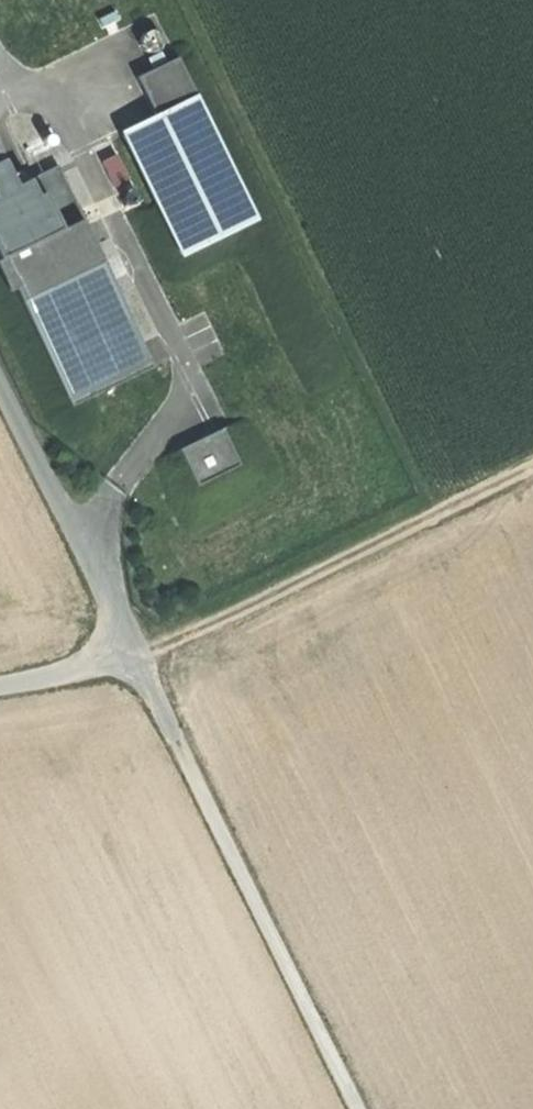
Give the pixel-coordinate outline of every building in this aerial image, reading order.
[(156,114),(195,95),(176,58),(138,77),(156,114)] [(156,114),(120,132),(181,253),(255,216),(195,95),(156,114)] [(118,150),(105,157),(117,181),(130,174),(118,150)] [(153,365),(80,218),(61,228),(42,190),(35,193),(28,178),(24,180),(19,170),(10,174),(3,158),(0,159),(0,254),(1,257),(0,257),(0,277),(6,289),(15,285),(73,404),(153,365)] [(224,426),(182,447),(200,483),(242,463),(224,426)]
